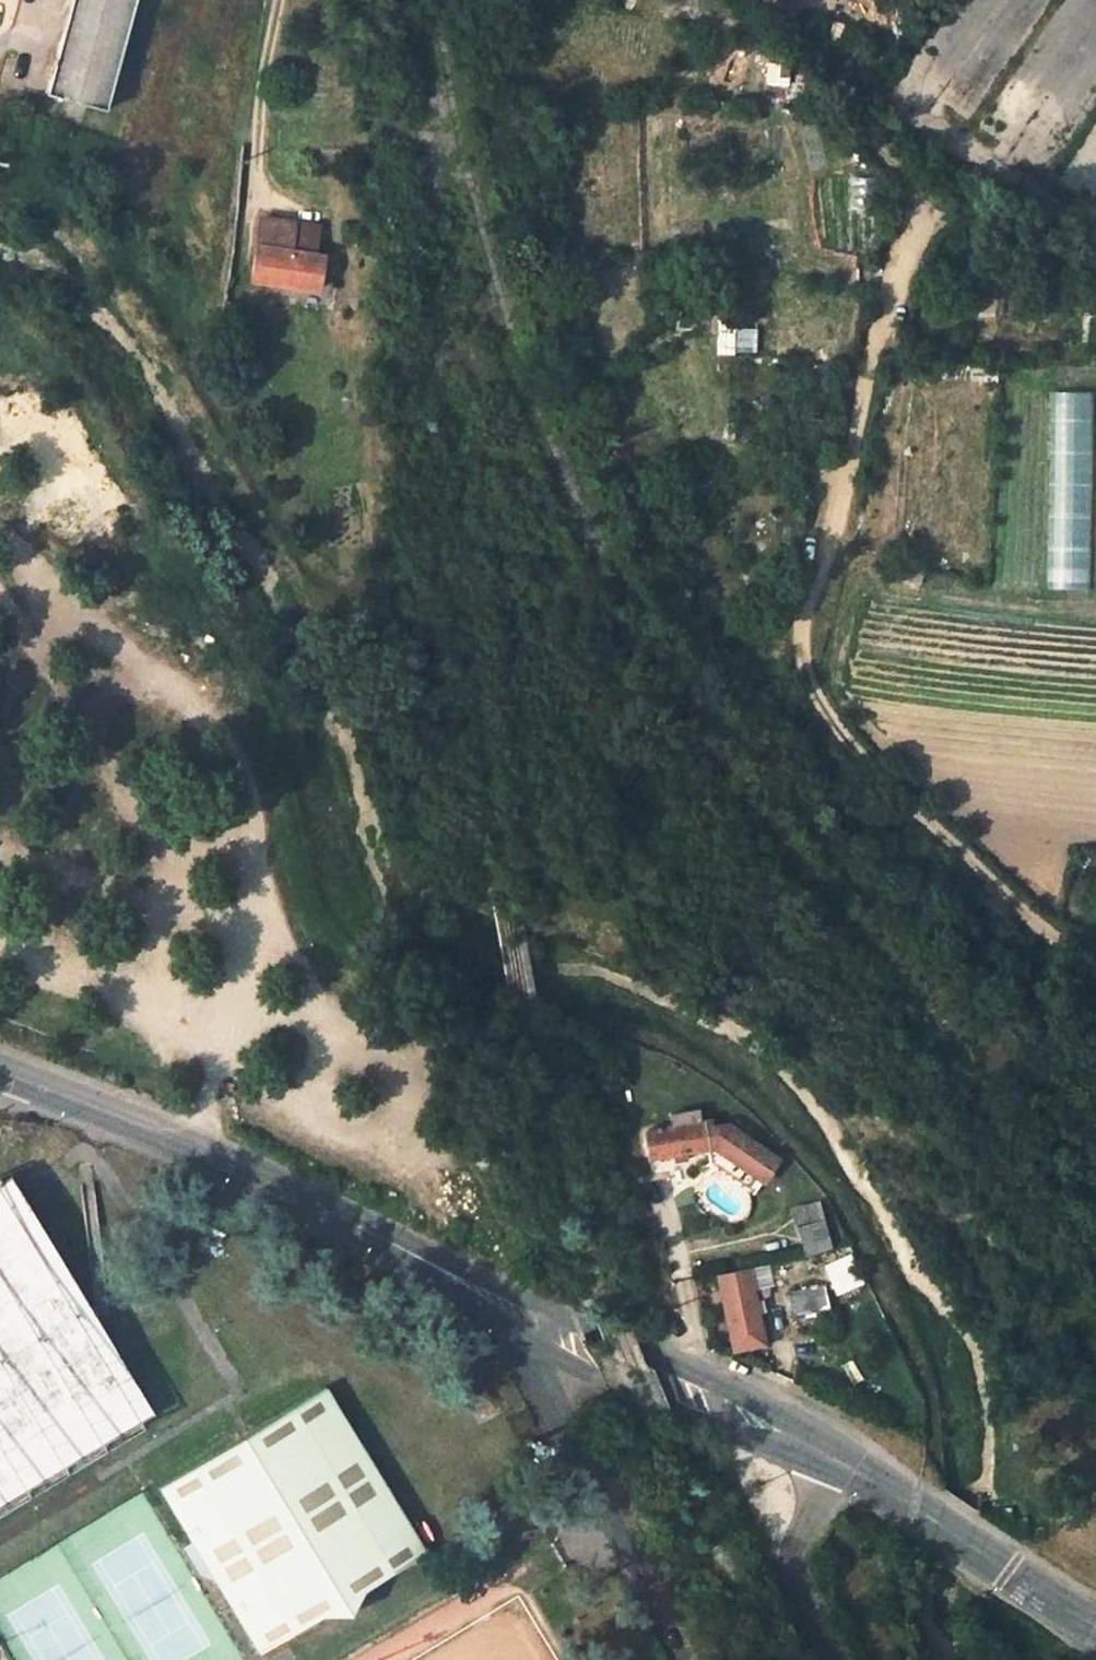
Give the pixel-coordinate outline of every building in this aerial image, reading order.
[(102,104),(132,0),(67,0),(42,88),(102,104)] [(752,80),(754,51),(710,47),(708,77),(752,80)] [(1085,142),(1095,149),(1095,127),(1085,142)] [(288,249),(292,222),(260,219),(251,277),(318,288),(323,255),(288,249)] [(1091,391),(1049,391),(1046,591),(1089,591),(1091,391)] [(664,1125),(635,1131),(642,1156),(707,1142),(750,1180),(766,1162),(720,1120),(704,1124),(701,1116),(690,1119),(686,1105),(662,1111),(664,1125)] [(0,1197),(0,1504),(129,1426),(135,1422),(0,1197)] [(791,1211),(795,1231),(822,1226),(818,1207),(791,1211)] [(827,1252),(822,1226),(795,1231),(801,1256),(827,1252)] [(848,1254),(818,1264),(829,1296),(859,1286),(848,1254)] [(742,1268),(712,1273),(730,1347),(757,1342),(742,1268)] [(787,1276),(790,1290),(819,1283),(816,1270),(787,1276)] [(786,1291),(790,1312),(823,1305),(819,1283),(790,1290),(786,1291)] [(197,1581),(215,1585),(190,1544),(179,1551),(197,1581)] [(342,1618),(350,1613),(358,1594),(320,1616),(342,1618)]
